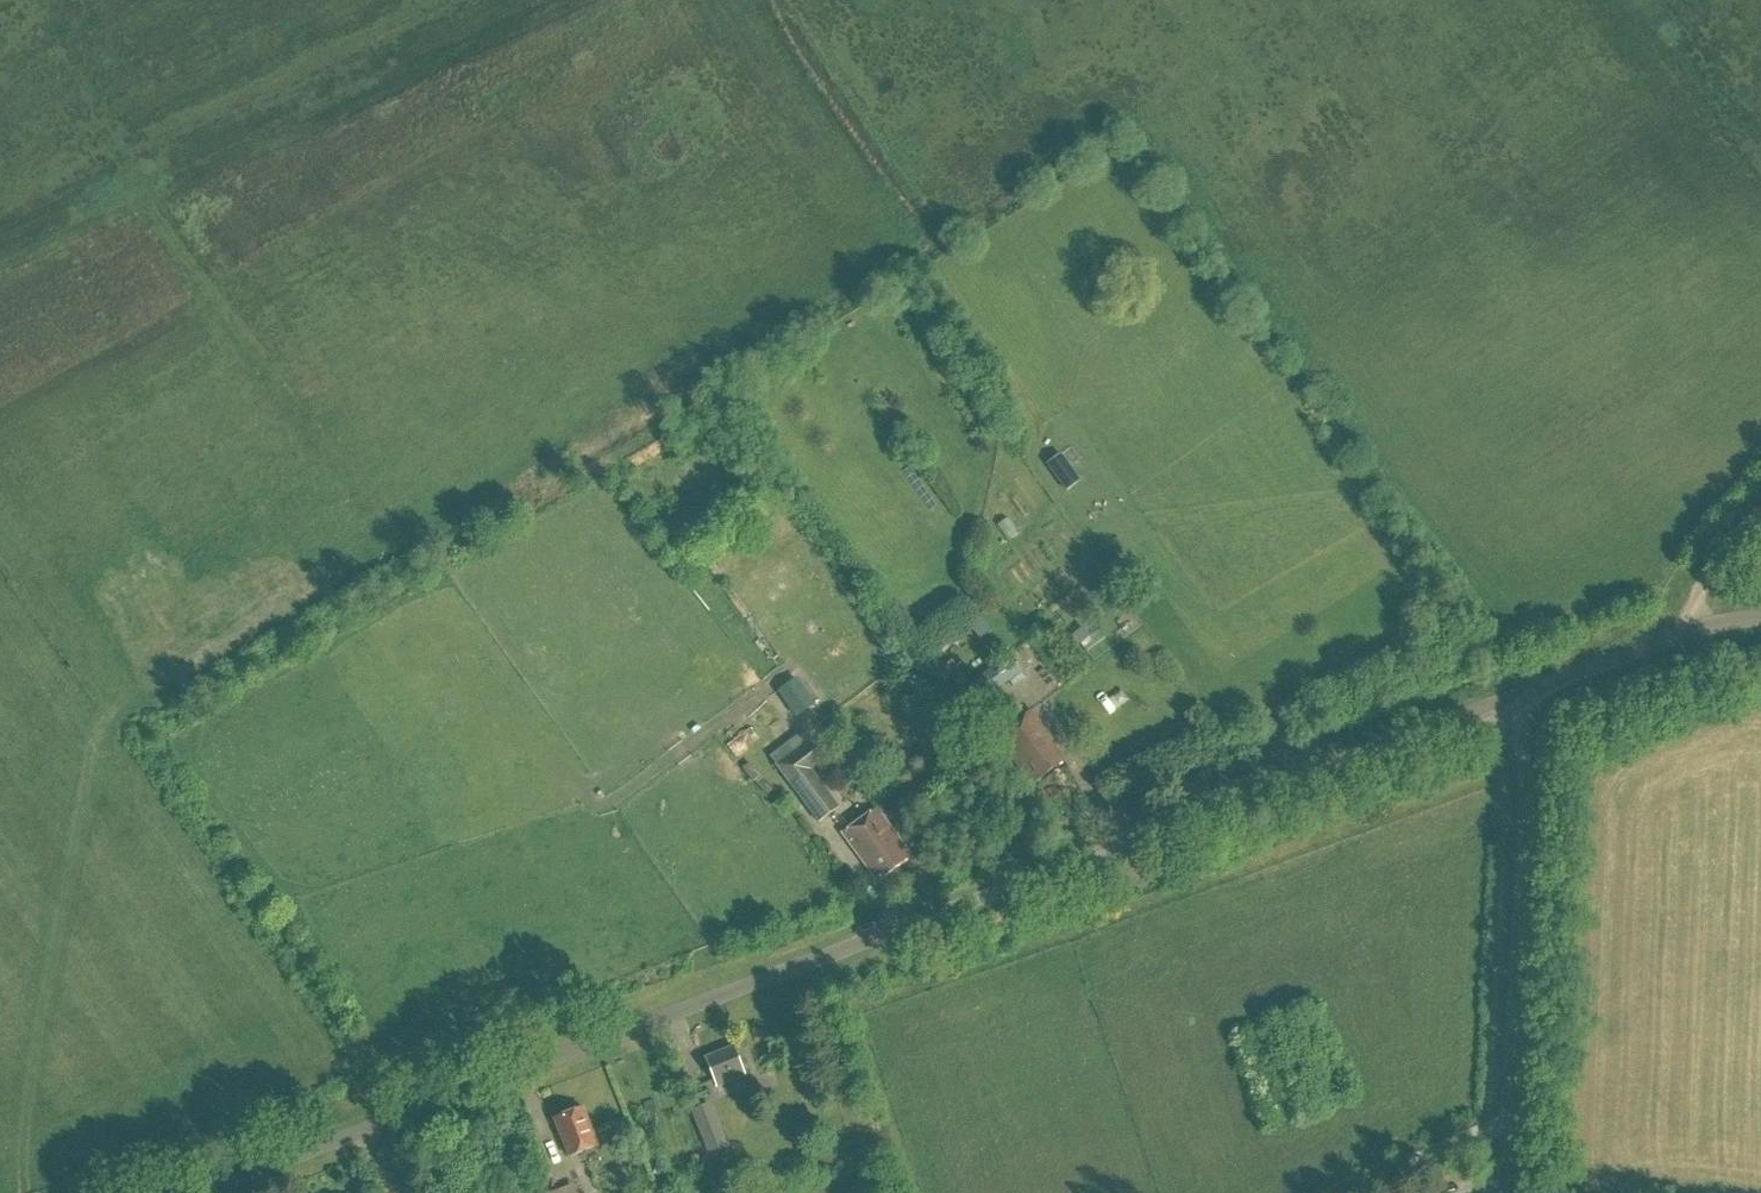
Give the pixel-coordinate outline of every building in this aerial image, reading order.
[(1063,456),(1047,467),(1058,482),(1074,471),(1063,456)] [(1022,673),(1009,656),(962,692),(974,708),(1022,673)] [(794,676),(773,692),(794,718),(814,702),(794,676)] [(1015,700),(991,718),(1002,733),(997,737),(1032,784),(1064,760),(1051,742),(1054,740),(1032,711),(1026,715),(1015,700)] [(770,756),(819,822),(840,807),(812,769),(824,760),(803,731),(770,756)] [(877,808),(843,833),(876,878),(883,873),(886,876),(912,856),(877,808)] [(733,1051),(705,1062),(717,1090),(745,1078),(733,1051)] [(686,1107),(704,1152),(726,1143),(708,1098),(686,1107)] [(582,1110),(553,1122),(569,1160),(597,1148),(582,1110)]
